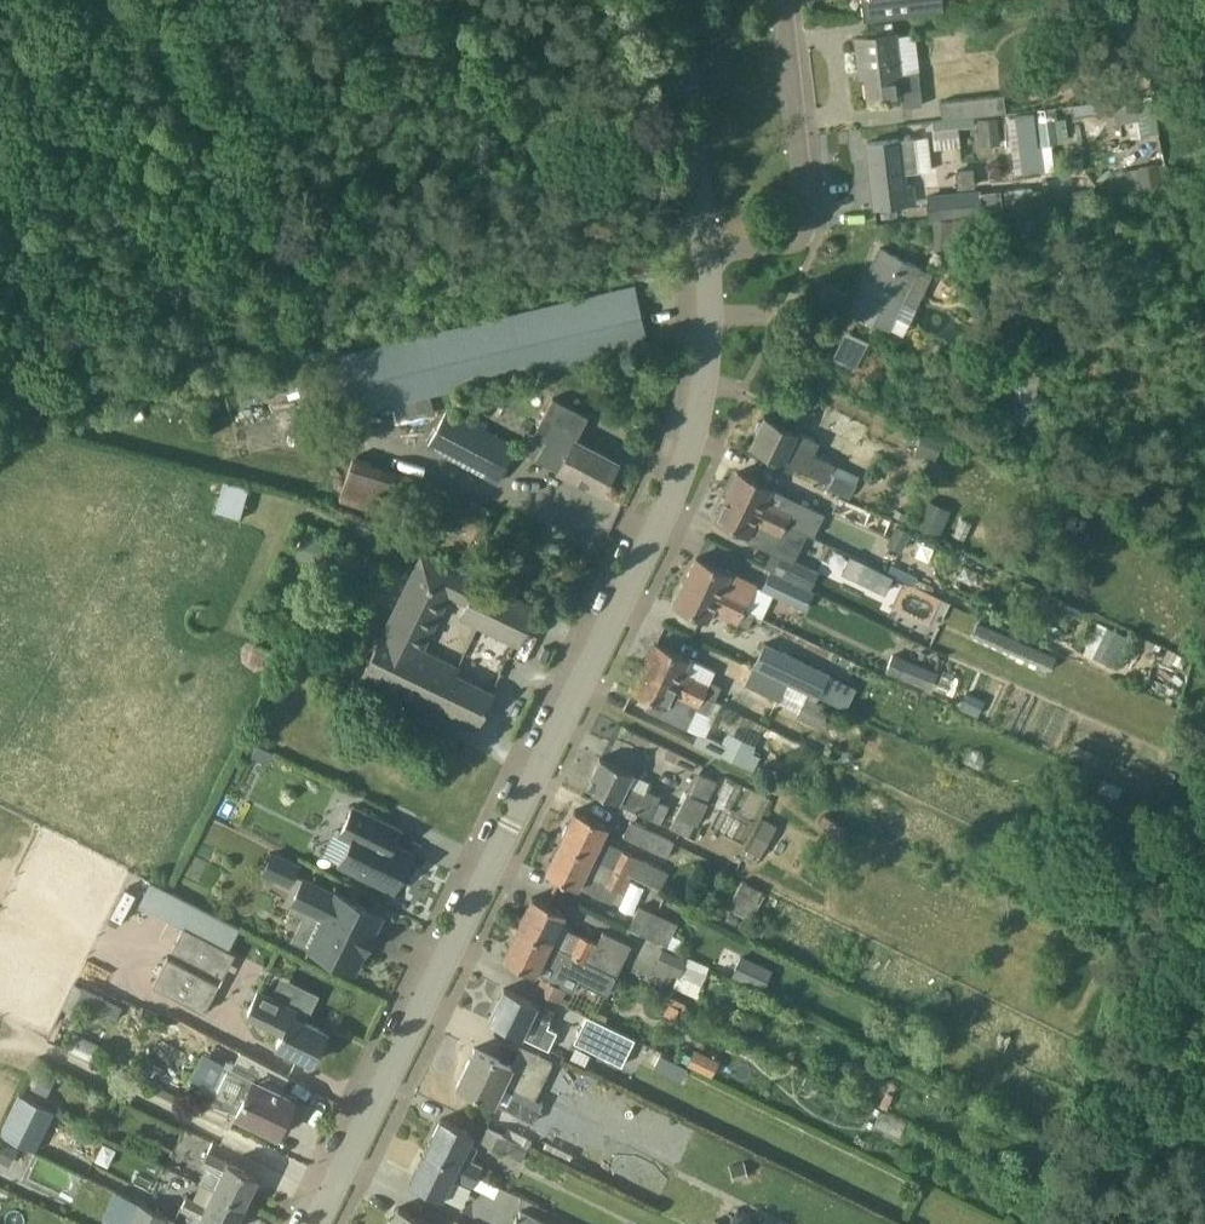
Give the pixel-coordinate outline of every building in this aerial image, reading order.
[(864,21),(944,10),(943,0),(861,0),(864,21)] [(918,71),(901,73),(896,32),(856,37),(859,68),(865,68),(869,101),(902,97),(903,107),(922,104),(918,71)] [(1003,94),(989,96),(991,114),(1006,113),(1003,94)] [(991,114),(989,96),(939,101),(941,120),(991,114)] [(1112,102),(1114,118),(1127,117),(1132,153),(1157,149),(1149,97),(1112,102)] [(1015,174),(1045,171),(1042,146),(1039,122),(1038,114),(1008,118),(1015,174)] [(980,147),(1000,145),(997,118),(977,120),(980,147)] [(1059,118),(1039,122),(1042,146),(1064,142),(1059,118)] [(931,125),(932,144),(958,143),(957,124),(931,125)] [(913,185),(904,186),(903,173),(917,171),(913,138),(899,140),(899,139),(868,142),(871,166),(875,165),(878,189),(873,189),(875,207),(915,202),(913,185)] [(957,169),(959,187),(975,185),(973,167),(957,169)] [(1000,190),(980,192),(981,194),(982,211),(1003,209),(1000,190)] [(980,191),(928,196),(930,216),(982,211),(981,194),(980,191)] [(949,249),(952,221),(934,219),(931,247),(949,249)] [(863,315),(889,328),(919,266),(880,247),(859,292),(872,298),(863,315)] [(424,335),(437,392),(648,343),(635,286),(424,335)] [(589,417),(552,397),(533,433),(546,439),(536,458),(602,493),(618,462),(576,439),(589,417)] [(497,482),(516,447),(447,410),(428,446),(497,482)] [(827,482),(835,463),(813,453),(819,441),(765,416),(751,445),(827,482)] [(934,460),(944,439),(944,438),(926,430),(925,431),(915,452),(934,460)] [(405,473),(352,458),(341,501),(397,517),(403,505),(471,541),(485,515),(405,473)] [(835,463),(827,482),(824,486),(850,498),(860,475),(835,463)] [(727,495),(786,524),(798,529),(804,515),(768,498),(773,488),(738,471),(727,495)] [(209,504),(234,512),(243,484),(219,476),(209,504)] [(840,494),(833,507),(882,533),(889,519),(840,494)] [(786,524),(727,495),(715,519),(748,534),(746,539),(772,552),(786,524)] [(952,510),(928,499),(915,525),(940,537),(952,510)] [(902,551),(911,532),(896,524),(887,544),(902,551)] [(329,544),(305,532),(294,555),(318,566),(329,544)] [(384,631),(365,671),(438,707),(439,704),(478,722),(492,692),(455,674),(458,667),(423,650),(440,616),(451,593),(469,602),(463,615),(517,642),(534,607),(480,580),(480,581),(425,554),(423,553),(385,631),(384,631)] [(782,555),(774,571),(810,589),(817,572),(782,555)] [(686,580),(745,609),(756,585),(697,557),(686,580)] [(886,594),(894,576),(881,569),(872,587),(886,594)] [(774,571),(771,570),(763,589),(806,609),(815,591),(810,589),(774,571)] [(745,609),(686,580),(674,604),(707,620),(713,607),(725,613),(724,616),(748,628),(755,615),(755,614),(745,609)] [(1050,671),(1056,657),(978,621),(971,635),(1050,671)] [(1126,636),(1108,627),(1093,658),(1106,664),(1126,636)] [(765,641),(753,666),(788,683),(818,697),(830,673),(765,641)] [(645,666),(703,694),(715,700),(723,687),(710,680),(714,670),(656,642),(645,666)] [(931,690),(938,672),(894,653),(886,671),(931,690)] [(744,663),(733,685),(760,698),(771,677),(744,663)] [(703,694),(645,666),(633,690),(659,702),(653,712),(687,728),(703,694)] [(806,698),(797,716),(821,728),(830,710),(806,698)] [(754,748),(726,735),(718,753),(753,771),(759,757),(751,753),(754,748)] [(275,752),(257,744),(251,756),(269,764),(275,752)] [(1068,756),(1084,762),(1089,750),(1073,744),(1068,756)] [(854,752),(848,749),(844,751),(841,756),(842,761),(847,764),(853,761),(855,757),(854,752)] [(586,786),(651,818),(660,822),(667,806),(658,802),(661,797),(646,790),(645,793),(628,785),(634,773),(601,757),(586,786)] [(708,803),(707,802),(690,793),(688,792),(676,815),(694,823),(697,825),(708,803)] [(352,838),(340,861),(394,888),(413,851),(393,841),(392,836),(389,835),(395,823),(355,803),(340,832),(352,838)] [(560,840),(613,866),(621,849),(622,848),(603,838),(609,826),(575,809),(560,840)] [(746,846),(762,851),(772,819),(756,814),(746,846)] [(625,837),(669,859),(676,843),(632,821),(625,837)] [(624,893),(632,875),(629,873),(613,866),(560,840),(545,870),(579,887),(606,900),(613,887),(624,893)] [(637,857),(621,849),(613,866),(629,873),(637,857)] [(299,863),(273,850),(264,867),(290,880),(299,863)] [(629,873),(632,875),(647,882),(655,866),(637,857),(629,873)] [(336,891),(304,875),(292,900),(323,916),(308,946),(354,969),(365,947),(366,947),(373,934),(371,934),(382,912),(337,890),(336,891)] [(742,880),(727,908),(752,921),(766,893),(742,880)] [(139,903),(184,926),(197,932),(227,947),(230,949),(241,927),(195,904),(150,881),(139,903)] [(518,927),(615,974),(631,944),(605,931),(598,945),(560,926),(567,913),(533,896),(518,927)] [(628,928),(666,947),(672,934),(677,924),(639,905),(628,928)] [(736,925),(740,916),(730,910),(725,920),(736,925)] [(769,920),(759,916),(751,931),(761,936),(769,920)] [(502,957),(542,977),(536,990),(558,1001),(564,988),(574,992),(579,980),(606,993),(615,974),(518,927),(502,957)] [(171,952),(223,979),(236,955),(184,928),(171,952)] [(672,934),(666,947),(679,953),(685,941),(672,934)] [(688,960),(663,948),(655,965),(680,976),(688,960)] [(741,954),(731,975),(762,990),(772,969),(741,954)] [(220,986),(168,959),(153,987),(205,1014),(220,986)] [(123,1006),(75,982),(62,1008),(67,1010),(65,1013),(76,1019),(82,1006),(110,1020),(111,1017),(116,1019),(123,1006)] [(549,1027),(556,1012),(504,987),(489,1020),(549,1048),(557,1031),(549,1027)] [(296,1007),(258,988),(247,1010),(284,1028),(276,1044),(313,1062),(327,1032),(292,1015),(296,1007)] [(675,1018),(679,1008),(669,1003),(665,1013),(675,1018)] [(587,1015),(573,1042),(614,1063),(627,1035),(587,1015)] [(457,1085),(508,1109),(518,1089),(535,1098),(552,1061),(519,1045),(510,1064),(475,1047),(457,1085)] [(187,1076),(210,1084),(220,1057),(197,1049),(187,1076)] [(719,1060),(695,1049),(688,1064),(712,1075),(719,1060)] [(239,1101),(203,1084),(191,1109),(224,1125),(231,1111),(278,1134),(286,1116),(283,1114),(292,1096),(281,1091),(288,1077),(241,1052),(235,1064),(253,1072),(239,1101)] [(653,1068),(674,1078),(681,1064),(660,1053),(653,1068)] [(42,1071),(33,1089),(46,1095),(55,1077),(42,1071)] [(20,1094),(1,1133),(36,1151),(55,1112),(20,1094)] [(426,1150),(478,1175),(484,1164),(464,1155),(474,1134),(442,1118),(426,1150)] [(479,1141),(505,1153),(511,1139),(498,1133),(486,1127),(479,1141)] [(528,1147),(511,1139),(505,1153),(521,1161),(528,1147)] [(0,1140),(0,1161),(10,1166),(19,1148),(0,1140)] [(472,1187),(478,1175),(426,1150),(410,1183),(442,1198),(452,1177),(472,1187)] [(222,1173),(214,1190),(244,1204),(257,1176),(228,1161),(227,1162),(208,1152),(202,1163),(222,1173)] [(735,1182),(750,1177),(745,1161),(729,1166),(735,1182)] [(1057,1172),(1042,1167),(1038,1180),(1053,1185),(1057,1172)] [(244,1204),(214,1190),(206,1206),(193,1200),(187,1197),(181,1208),(201,1217),(201,1218),(213,1223),(234,1223),(244,1204)] [(148,1203),(141,1200),(129,1223),(174,1223),(176,1219),(167,1215),(168,1213),(148,1203)] [(432,1223),(399,1207),(390,1223),(431,1223),(432,1223)] [(737,1208),(730,1222),(734,1223),(757,1223),(760,1219),(737,1208)] [(522,1210),(515,1223),(550,1223),(522,1210)]
